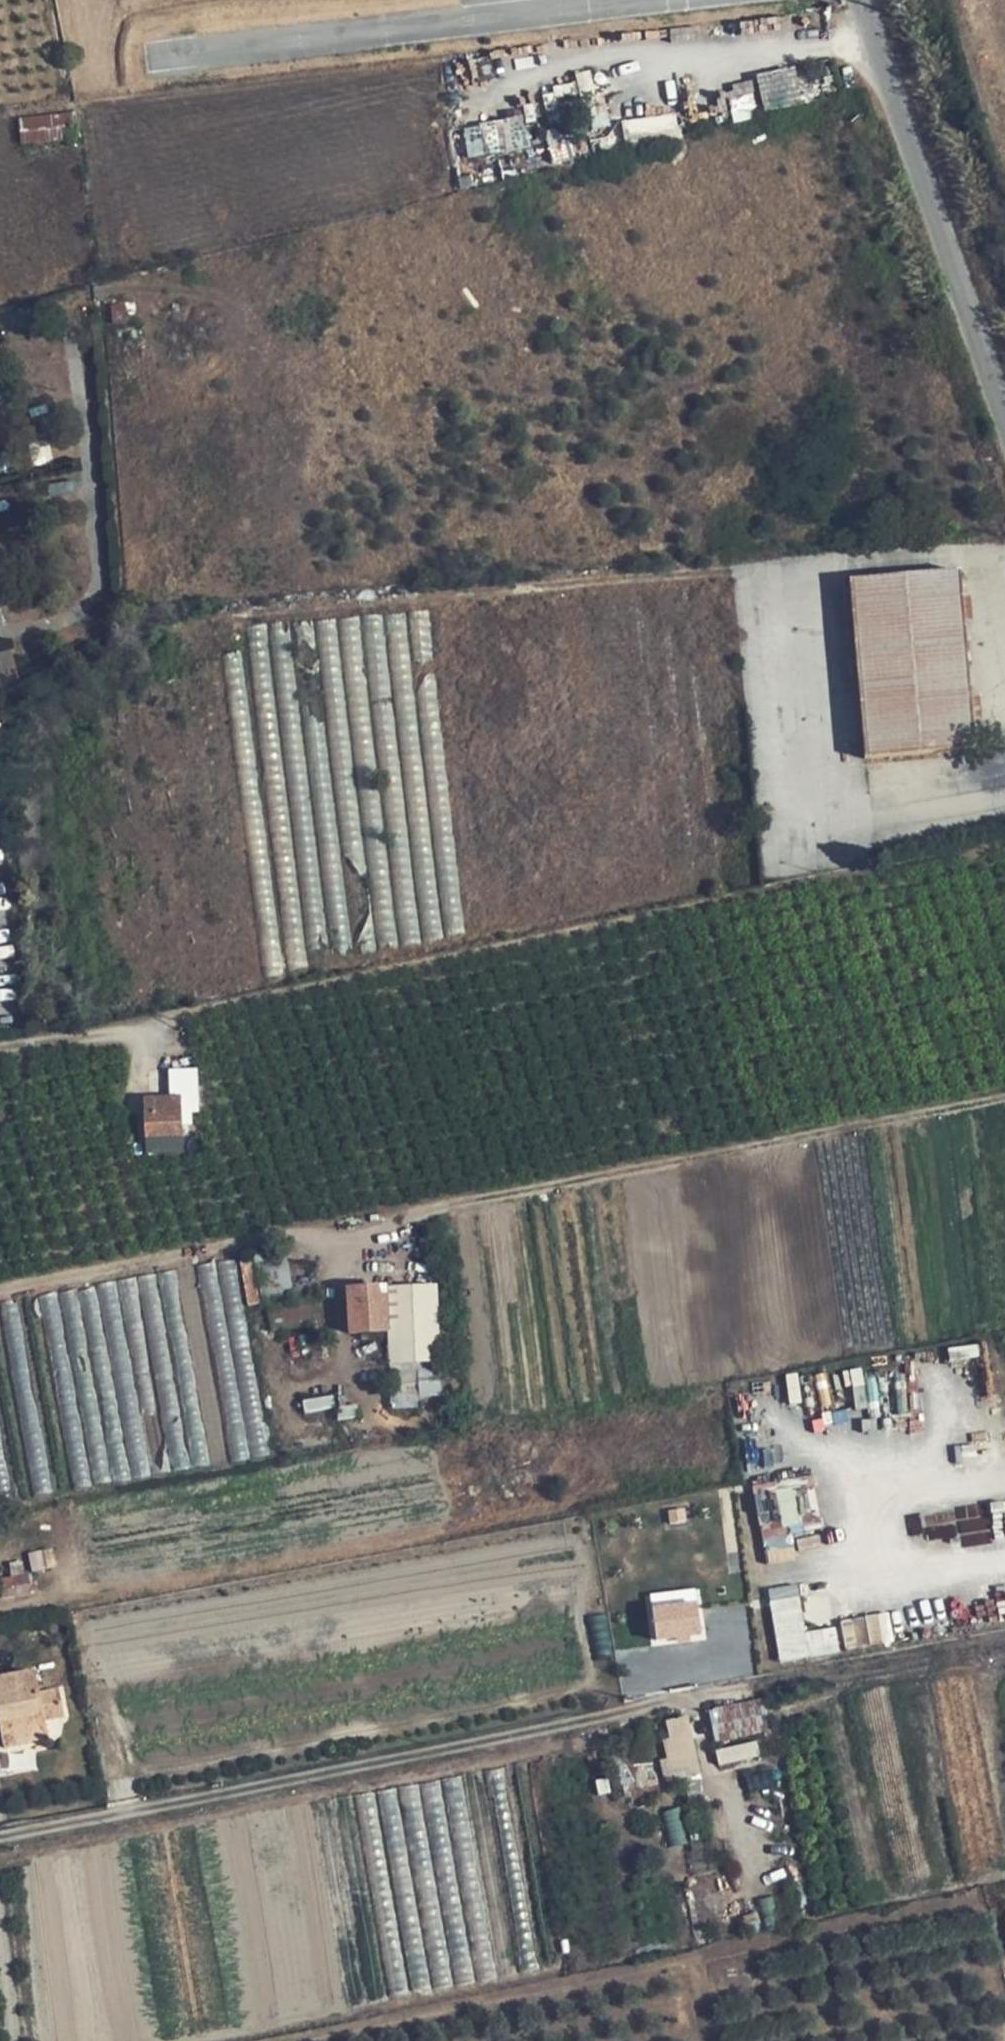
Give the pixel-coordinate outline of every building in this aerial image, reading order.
[(759,75),(767,111),(804,103),(796,67),(759,75)] [(19,120),(19,126),(21,147),(74,141),(73,129),(84,128),(82,112),(19,120)] [(958,572),(849,581),(865,759),(974,749),(958,572)] [(19,672),(13,650),(0,653),(0,677),(19,672)] [(0,679),(0,688),(1,691),(20,686),(17,675),(0,679)] [(181,1136),(179,1100),(144,1103),(146,1138),(173,1138),(181,1136)] [(260,1255),(263,1294),(294,1291),(290,1252),(260,1255)] [(437,1287),(387,1289),(387,1332),(390,1365),(441,1363),(437,1287)] [(349,1334),(387,1332),(387,1289),(348,1291),(349,1334)] [(318,1296),(265,1305),(272,1333),(323,1324),(318,1296)] [(399,1381),(398,1405),(422,1406),(422,1393),(442,1394),(442,1382),(399,1381)] [(781,1659),(842,1650),(838,1626),(808,1631),(801,1583),(770,1588),(781,1659)] [(695,1611),(655,1617),(659,1641),(698,1635),(695,1611)] [(0,1681),(0,1726),(4,1748),(49,1738),(47,1720),(64,1716),(59,1692),(41,1695),(36,1674),(0,1681)] [(716,1745),(771,1734),(764,1702),(708,1712),(716,1745)] [(674,1760),(680,1781),(700,1776),(685,1718),(666,1722),(671,1742),(665,1744),(668,1761),(674,1760)]
